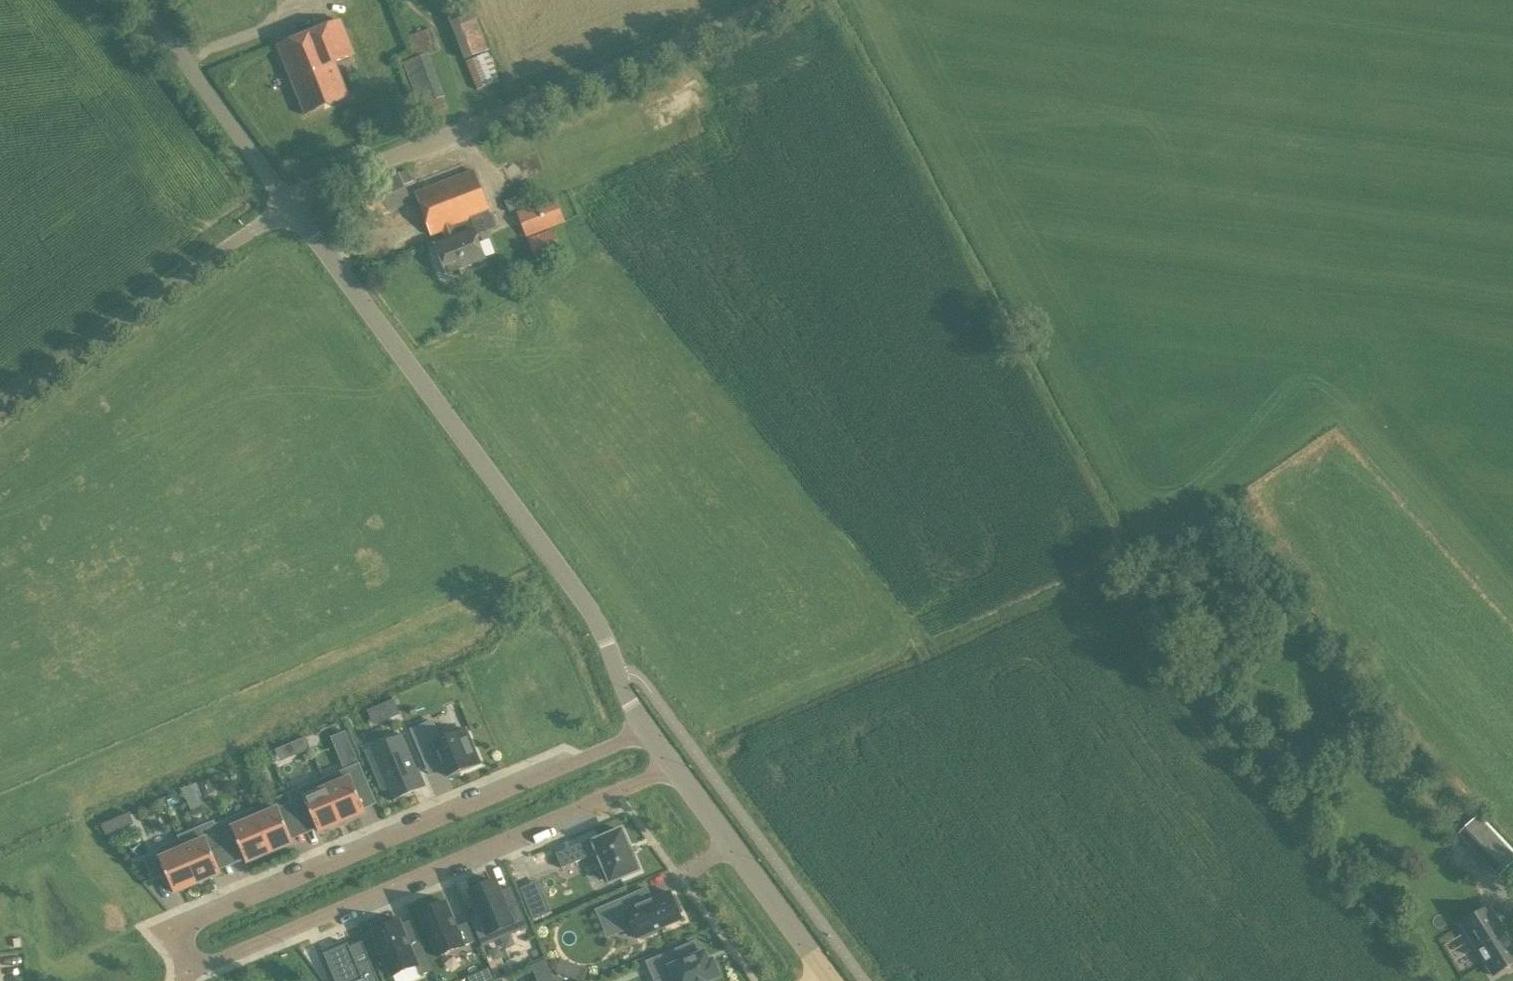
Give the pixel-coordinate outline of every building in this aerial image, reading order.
[(446,14),(464,60),(489,50),(472,4),(446,14)] [(354,55),(341,21),(278,47),(305,114),(348,96),(334,63),(354,55)] [(430,29),(401,41),(409,61),(403,64),(425,118),(448,108),(443,97),(446,96),(429,56),(439,52),(430,29)] [(500,81),(488,53),(466,62),(478,91),(500,81)] [(380,180),(385,191),(379,193),(374,183),(337,201),(352,231),(411,201),(403,184),(413,181),(408,169),(380,180)] [(432,235),(446,229),(450,239),(436,245),(448,274),(485,260),(475,235),(495,228),(489,212),(490,212),(474,172),(416,194),(432,235)] [(565,222),(555,197),(516,212),(526,237),(565,222)] [(561,253),(551,229),(527,239),(537,262),(561,253)] [(1140,578),(1148,588),(1161,577),(1152,567),(1140,578)] [(381,722),(407,714),(402,699),(376,708),(381,722)] [(427,721),(410,729),(422,757),(437,751),(448,777),(481,764),(466,730),(450,737),(448,734),(435,739),(427,721)] [(347,762),(363,757),(353,730),(338,735),(347,762)] [(314,736),(277,749),(281,761),(318,748),(314,736)] [(392,800),(415,791),(407,773),(418,769),(404,736),(371,750),(378,768),(373,770),(381,789),(386,786),(392,800)] [(365,812),(355,789),(368,784),(358,762),(323,777),(341,822),(365,812)] [(341,822),(323,777),(299,787),(318,832),(341,822)] [(208,780),(190,787),(198,808),(216,801),(208,780)] [(287,829),(300,824),(291,802),(278,807),(277,805),(255,814),(253,809),(251,810),(269,852),(293,842),(287,829)] [(246,862),(269,852),(251,810),(215,825),(224,846),(229,858),(242,853),(246,862)] [(1498,876),(1512,862),(1512,854),(1477,816),(1458,833),(1498,876)] [(211,851),(224,846),(215,825),(214,822),(178,837),(181,845),(197,883),(220,873),(211,851)] [(562,868),(599,853),(611,882),(640,870),(623,828),(594,840),(593,838),(556,853),(562,868)] [(173,893),(197,883),(181,845),(160,854),(158,851),(143,858),(152,880),(165,874),(173,893)] [(466,889),(476,914),(470,916),(479,939),(512,925),(515,933),(528,928),(515,898),(507,901),(496,876),(466,889)] [(670,891),(633,907),(629,896),(607,906),(619,932),(632,927),(637,938),(640,937),(641,939),(657,933),(655,930),(682,919),(679,913),(682,912),(676,896),(672,897),(670,891)] [(419,913),(438,957),(475,941),(467,922),(456,927),(445,902),(419,913)] [(1492,977),(1512,964),(1512,945),(1489,907),(1460,925),(1492,977)] [(392,977),(415,967),(418,974),(431,969),(419,940),(409,944),(399,921),(374,932),(392,977)] [(358,965),(348,943),(323,954),(335,980),(379,980),(370,960),(358,965)] [(721,977),(714,961),(711,962),(706,953),(701,955),(697,944),(656,962),(664,980),(675,976),(677,980),(712,980),(721,977)] [(556,958),(540,962),(545,980),(561,980),(556,958)] [(593,968),(571,958),(565,971),(586,980),(593,968)]
